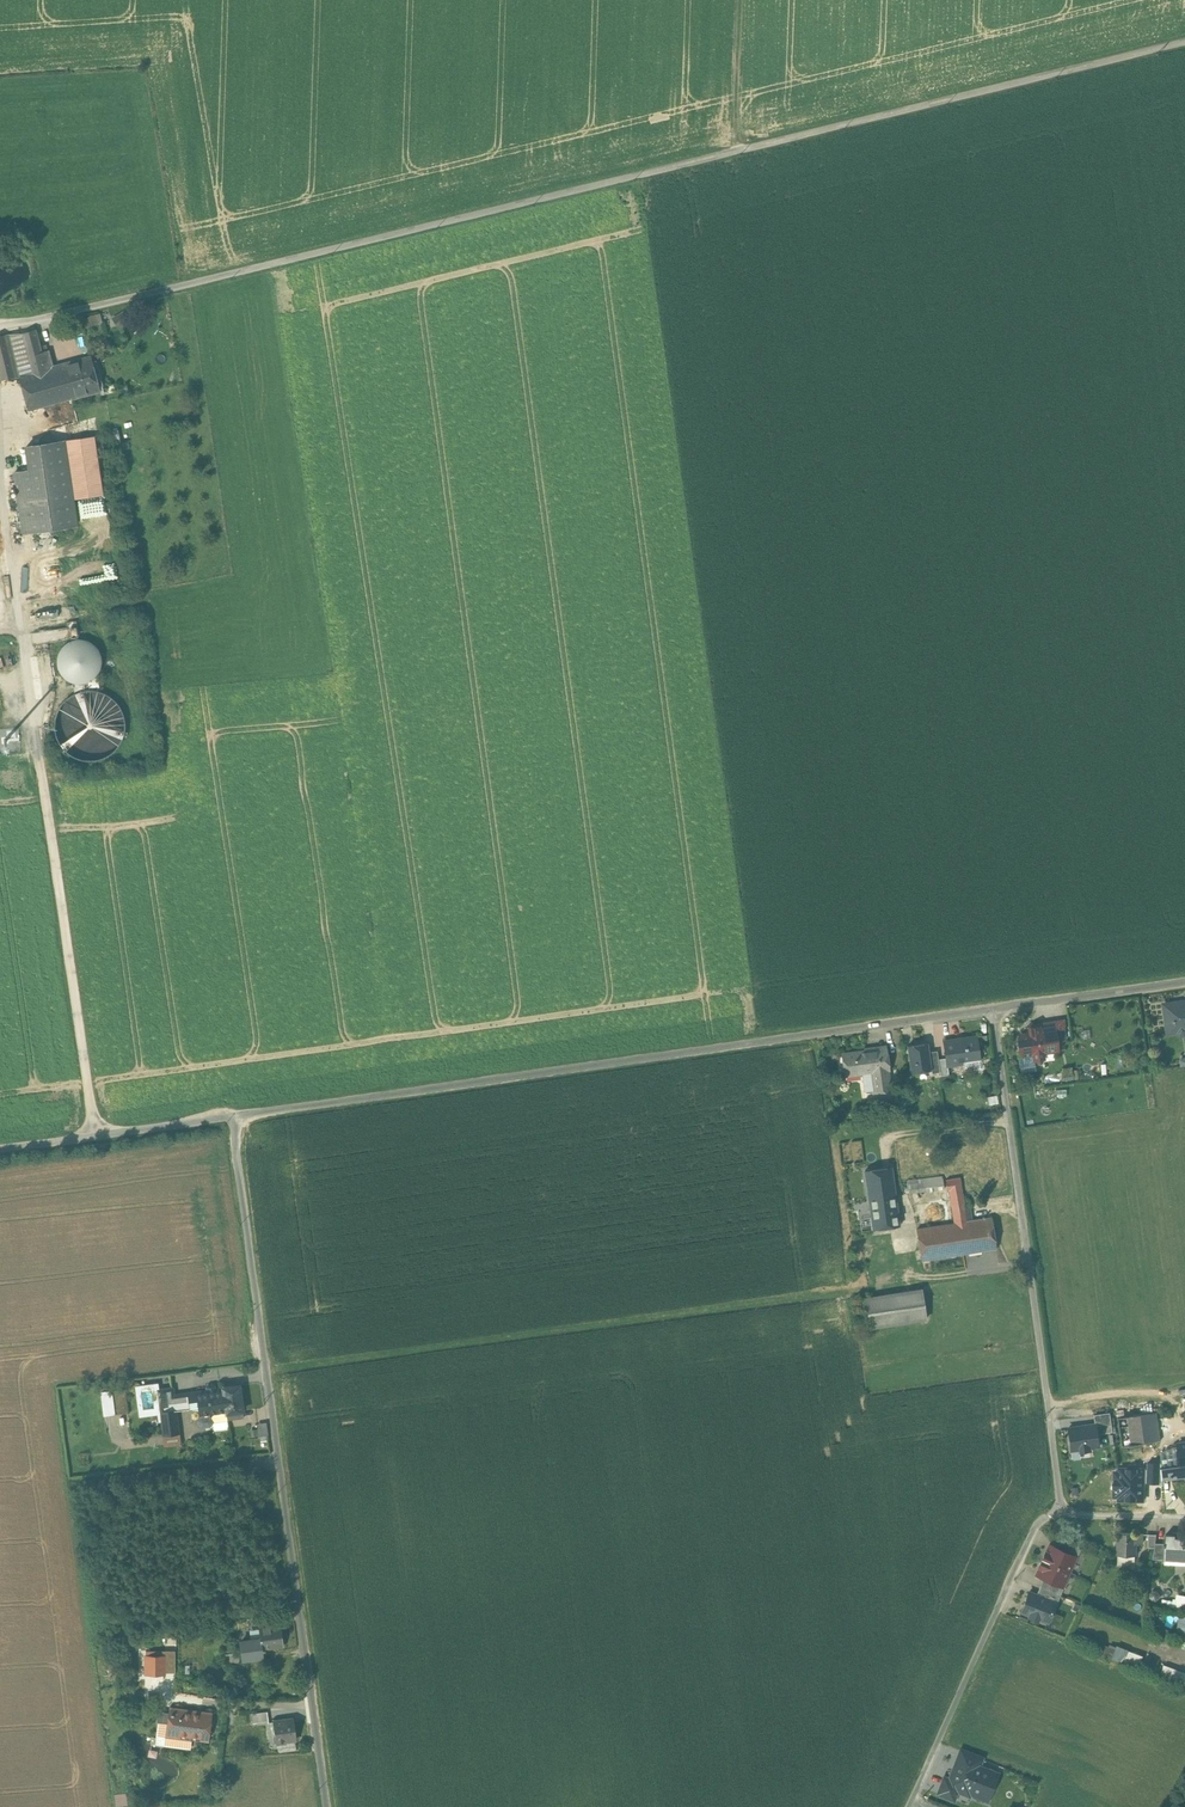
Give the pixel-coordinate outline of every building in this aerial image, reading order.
[(130,308),(113,319),(118,328),(136,318),(130,308)] [(99,314),(79,319),(82,328),(85,328),(101,323),(99,314)] [(101,323),(85,328),(88,339),(104,335),(101,323)] [(36,330),(22,333),(32,373),(52,368),(48,351),(42,352),(36,330)] [(20,376),(32,373),(22,333),(10,336),(20,376)] [(0,336),(0,376),(1,381),(20,376),(10,336),(9,334),(0,336)] [(91,358),(62,365),(71,398),(100,391),(91,358)] [(32,373),(20,376),(29,409),(71,398),(62,365),(52,368),(32,373)] [(94,437),(62,442),(70,499),(102,495),(94,437)] [(62,442),(26,447),(30,470),(14,473),(23,533),(74,526),(70,499),(62,442)] [(61,674),(65,680),(71,684),(77,686),(84,685),(91,683),(96,679),(100,673),(102,666),(102,660),(100,653),(95,648),(90,644),(83,642),(76,642),(69,644),(64,649),(60,654),(58,661),(58,668),(61,674)] [(60,744),(67,753),(76,759),(86,762),(97,762),(108,758),(116,751),(123,742),(126,732),(125,721),(121,710),(115,702),(105,696),(95,692),(84,693),(73,697),(65,703),(59,713),(56,723),(56,734),(60,744)] [(25,743),(24,714),(3,714),(4,744),(25,743)] [(1164,1004),(1168,1034),(1178,1032),(1178,1033),(1181,1035),(1184,1035),(1184,1001),(1164,1004)] [(1061,1021),(1053,1022),(1056,1039),(1056,1041),(1064,1040),(1061,1021)] [(1053,1022),(1039,1024),(1040,1034),(1041,1035),(1042,1041),(1056,1039),(1053,1022)] [(1038,1027),(1030,1028),(1031,1034),(1021,1035),(1024,1055),(1034,1054),(1034,1059),(1044,1058),(1043,1052),(1057,1050),(1056,1041),(1056,1039),(1042,1041),(1041,1035),(1040,1034),(1039,1024),(1038,1025),(1038,1027)] [(977,1037),(944,1042),(946,1058),(947,1065),(948,1065),(980,1061),(977,1037)] [(930,1042),(909,1043),(911,1072),(932,1070),(930,1042)] [(886,1048),(842,1054),(845,1075),(871,1072),(888,1070),(889,1070),(886,1048)] [(946,1058),(938,1059),(941,1076),(949,1075),(948,1065),(947,1065),(946,1058)] [(888,1070),(871,1072),(874,1093),(891,1090),(888,1070)] [(892,1167),(863,1171),(872,1230),(900,1226),(897,1206),(892,1167)] [(942,1176),(908,1181),(910,1193),(944,1189),(942,1176)] [(960,1177),(946,1180),(948,1191),(949,1190),(955,1223),(965,1222),(972,1220),(969,1207),(965,1208),(960,1177)] [(972,1220),(965,1222),(970,1253),(997,1249),(992,1217),(985,1218),(985,1217),(983,1217),(983,1218),(972,1220)] [(955,1223),(917,1229),(922,1261),(970,1253),(965,1222),(955,1223)] [(922,1289),(862,1299),(867,1328),(926,1319),(922,1289)] [(239,1385),(215,1389),(214,1386),(213,1385),(208,1386),(207,1387),(207,1390),(187,1393),(190,1408),(200,1410),(201,1417),(198,1420),(199,1424),(202,1426),(210,1425),(212,1422),(244,1417),(239,1385)] [(115,1389),(117,1413),(128,1412),(126,1388),(115,1389)] [(173,1388),(158,1390),(159,1398),(174,1396),(174,1397),(173,1388)] [(102,1391),(105,1414),(117,1413),(114,1389),(102,1391)] [(176,1410),(161,1412),(164,1435),(179,1434),(176,1410)] [(1113,1431),(1111,1412),(1095,1415),(1097,1424),(1098,1434),(1113,1431)] [(1129,1416),(1132,1443),(1160,1439),(1157,1413),(1129,1416)] [(267,1422),(259,1422),(259,1435),(267,1435),(267,1422)] [(1097,1424),(1067,1429),(1070,1450),(1079,1448),(1080,1452),(1093,1450),(1093,1446),(1100,1445),(1098,1434),(1097,1424)] [(1132,1443),(1123,1444),(1125,1457),(1162,1452),(1160,1439),(1132,1443)] [(1180,1442),(1181,1464),(1169,1466),(1170,1477),(1184,1475),(1184,1441),(1180,1442)] [(1143,1533),(1118,1532),(1118,1554),(1136,1555),(1137,1542),(1143,1543),(1143,1533)] [(1157,1534),(1149,1534),(1148,1547),(1155,1547),(1155,1542),(1157,1534)] [(1166,1534),(1166,1543),(1165,1543),(1164,1559),(1175,1559),(1175,1555),(1184,1555),(1184,1538),(1176,1537),(1176,1534),(1166,1534)] [(1075,1557),(1077,1558),(1081,1548),(1061,1539),(1057,1548),(1075,1556),(1075,1557)] [(1165,1543),(1155,1542),(1155,1547),(1153,1558),(1164,1559),(1165,1543)] [(1049,1544),(1042,1559),(1068,1571),(1075,1557),(1075,1556),(1057,1548),(1049,1544)] [(1062,1585),(1068,1571),(1042,1559),(1036,1574),(1044,1578),(1062,1586),(1062,1585)] [(1057,1603),(1064,1586),(1062,1585),(1062,1586),(1044,1578),(1036,1595),(1055,1602),(1055,1603),(1057,1603)] [(1036,1595),(1029,1592),(1021,1611),(1048,1622),(1055,1603),(1055,1602),(1036,1595)] [(280,1624),(259,1627),(261,1637),(262,1647),(262,1648),(283,1645),(280,1624)] [(261,1637),(246,1639),(248,1649),(262,1647),(261,1637)] [(1106,1654),(1108,1646),(1099,1643),(1096,1651),(1106,1654)] [(1106,1654),(1116,1658),(1120,1647),(1109,1644),(1108,1646),(1106,1654)] [(1143,1655),(1120,1647),(1116,1658),(1140,1666),(1143,1655)] [(243,1652),(230,1653),(232,1662),(244,1661),(243,1652)] [(165,1656),(146,1656),(146,1674),(165,1674),(165,1656)] [(1164,1664),(1160,1675),(1184,1684),(1184,1671),(1164,1664)] [(212,1712),(170,1707),(167,1736),(208,1741),(212,1712)] [(267,1711),(252,1713),(253,1723),(269,1721),(267,1711)] [(293,1719),(274,1721),(277,1744),(286,1742),(286,1741),(296,1739),(293,1719)] [(961,1750),(958,1759),(961,1760),(978,1767),(978,1765),(981,1758),(961,1750)] [(961,1760),(957,1770),(953,1769),(949,1779),(960,1783),(957,1790),(969,1795),(971,1791),(988,1798),(998,1773),(978,1765),(978,1767),(961,1760)] [(945,1777),(938,1793),(954,1799),(957,1790),(960,1783),(949,1779),(945,1777)]
